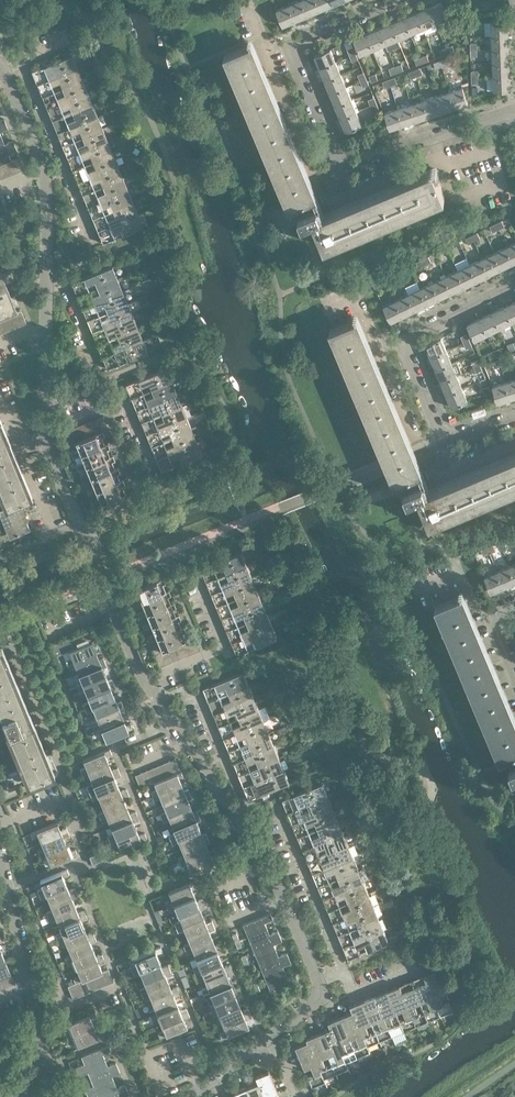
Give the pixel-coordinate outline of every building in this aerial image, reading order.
[(289,3),(296,20),(308,14),(302,0),(297,0),(289,3)] [(308,14),(321,9),(317,0),(302,0),(308,14)] [(321,9),(334,4),(332,0),(317,0),(321,9)] [(442,1),(429,6),(435,23),(449,17),(442,1)] [(289,3),(276,9),(283,25),(296,20),(289,3)] [(429,6),(417,11),(423,28),(435,23),(429,6)] [(417,11),(404,17),(411,33),(423,28),(417,11)] [(404,17),(391,22),(398,38),(411,33),(404,17)] [(508,20),(491,21),(491,35),(509,34),(508,20)] [(391,22),(379,27),(386,43),(398,38),(391,22)] [(379,27),(366,33),(373,49),(386,43),(379,27)] [(366,33),(353,38),(360,54),(373,49),(366,33)] [(509,34),(491,35),(492,48),(509,48),(509,34)] [(253,42),(226,53),(224,54),(289,208),(296,205),(302,221),(312,217),(325,246),(375,225),(445,196),(433,167),(324,212),(323,208),(325,207),(319,194),(317,195),(253,42)] [(452,44),(446,47),(448,53),(454,51),(452,44)] [(347,49),(350,55),(356,52),(353,46),(347,49)] [(448,53),(446,47),(440,49),(442,55),(448,53)] [(331,48),(315,55),(320,67),(336,61),(331,48)] [(509,48),(492,48),(493,62),(510,61),(509,48)] [(356,52),(350,55),(352,61),(358,58),(356,52)] [(72,54),(31,70),(37,84),(77,67),(72,54)] [(425,54),(419,56),(422,62),(428,60),(425,54)] [(413,58),(415,64),(422,62),(419,56),(413,58)] [(446,57),(440,60),(442,66),(448,63),(446,57)] [(340,59),(320,67),(325,80),(341,73),(344,72),(342,69),(344,68),(340,59)] [(442,66),(440,60),(434,62),(436,68),(442,66)] [(510,61),(493,62),(493,75),(510,75),(510,61)] [(401,63),(395,66),(397,72),(404,69),(401,63)] [(389,68),(391,74),(397,72),(395,66),(389,68)] [(77,67),(37,84),(42,96),(82,79),(77,67)] [(420,68),(414,70),(417,76),(423,74),(420,68)] [(408,72),(410,78),(417,76),(414,70),(408,72)] [(358,74),(360,80),(366,77),(364,71),(358,74)] [(341,73),(325,80),(330,93),(346,86),(341,73)] [(376,73),(369,75),(371,81),(378,79),(376,73)] [(510,75),(493,75),(494,89),(511,89),(510,75)] [(395,76),(389,79),(391,85),(397,82),(395,76)] [(366,77),(360,80),(363,86),(369,83),(366,77)] [(82,79),(42,96),(47,108),(87,91),(82,79)] [(389,79),(382,81),(385,87),(391,85),(389,79)] [(346,86),(330,93),(336,105),(352,99),(346,86)] [(463,86),(462,86),(449,90),(455,107),(468,102),(463,86)] [(449,90),(436,94),(442,111),(455,107),(449,90)] [(87,91),(47,108),(52,120),(92,103),(87,91)] [(436,94),(424,99),(429,115),(442,111),(436,94)] [(368,99),(371,105),(377,103),(374,97),(368,99)] [(352,99),(336,105),(341,118),(357,111),(352,99)] [(424,99),(411,103),(416,120),(429,115),(424,99)] [(92,103),(52,120),(57,132),(97,116),(92,103)] [(377,103),(371,105),(373,111),(379,108),(377,103)] [(411,103),(398,107),(403,124),(416,120),(411,103)] [(398,107),(385,112),(390,128),(403,124),(398,107)] [(357,111),(341,118),(346,131),(362,124),(357,111)] [(97,116),(57,132),(62,144),(102,127),(97,116)] [(102,127),(62,144),(67,157),(108,140),(102,127)] [(0,138),(0,151),(14,145),(12,140),(4,143),(2,137),(0,138)] [(108,140),(67,157),(72,169),(113,152),(108,140)] [(0,151),(0,164),(2,163),(8,160),(11,159),(8,153),(16,150),(14,145),(0,151)] [(113,152),(72,169),(77,181),(118,165),(113,152)] [(19,156),(13,158),(19,171),(24,169),(19,156)] [(11,159),(8,160),(13,173),(19,171),(13,158),(11,159)] [(8,160),(2,163),(7,176),(13,173),(8,160)] [(118,165),(77,181),(82,194),(123,177),(118,165)] [(123,177),(82,194),(87,206),(128,189),(123,177)] [(128,189),(87,206),(92,218),(133,201),(128,189)] [(133,201),(92,218),(97,230),(138,213),(133,201)] [(102,242),(114,237),(122,234),(143,225),(138,213),(97,230),(102,242)] [(502,219),(496,222),(499,228),(505,225),(502,219)] [(496,222),(490,225),(493,231),(499,228),(496,222)] [(477,231),(471,234),(474,240),(480,237),(477,231)] [(471,234),(465,237),(468,243),(474,240),(471,234)] [(451,240),(445,243),(448,249),(454,246),(451,240)] [(507,246),(514,261),(514,242),(507,246)] [(445,243),(439,246),(442,252),(448,249),(445,243)] [(507,246),(494,251),(502,267),(514,261),(507,246)] [(494,251),(482,257),(490,273),(502,267),(494,251)] [(431,261),(431,262),(437,259),(434,252),(429,254),(428,255),(431,261)] [(428,255),(422,258),(425,264),(431,261),(428,255)] [(466,257),(454,262),(458,269),(465,285),(478,279),(470,263),(466,257)] [(482,257),(470,263),(478,279),(490,273),(482,257)] [(422,258),(416,261),(419,267),(425,264),(422,258)] [(112,265),(71,281),(77,295),(117,278),(112,265)] [(403,267),(397,270),(400,276),(407,273),(403,267)] [(458,269),(446,275),(445,275),(453,291),(465,285),(458,269)] [(397,270),(391,273),(394,279),(400,276),(397,270)] [(446,275),(444,273),(440,275),(441,277),(433,281),(440,297),(453,291),(445,275),(446,275)] [(0,279),(0,292),(7,289),(5,282),(9,280),(7,276),(0,279)] [(117,278),(77,295),(82,307),(122,290),(117,278)] [(379,279),(372,282),(375,288),(382,285),(379,279)] [(429,283),(420,287),(428,303),(440,297),(433,281),(432,279),(428,281),(429,283)] [(417,280),(405,286),(408,293),(416,309),(428,303),(420,287),(417,280)] [(0,292),(0,305),(16,298),(14,294),(10,295),(7,289),(0,292)] [(122,290),(82,307),(87,319),(127,303),(122,290)] [(408,293),(396,299),(403,315),(416,309),(408,293)] [(0,305),(0,318),(3,317),(9,314),(15,312),(16,311),(14,304),(18,302),(16,298),(0,305)] [(396,299),(383,305),(391,321),(403,315),(396,299)] [(504,306),(512,321),(514,320),(514,300),(504,306)] [(127,303),(87,319),(92,332),(132,315),(127,303)] [(504,306),(492,311),(499,327),(512,321),(504,306)] [(16,311),(15,312),(20,325),(26,322),(21,309),(16,311)] [(492,311),(480,317),(487,333),(499,327),(492,311)] [(15,312),(9,314),(14,327),(20,325),(15,312)] [(9,314),(3,317),(8,329),(14,327),(9,314)] [(132,315),(92,332),(97,344),(137,327),(132,315)] [(0,318),(0,326),(3,332),(8,329),(3,317),(0,318)] [(331,328),(387,460),(396,483),(401,480),(408,496),(418,492),(430,522),(514,486),(514,451),(429,487),(428,484),(430,482),(425,470),(422,470),(414,450),(358,317),(355,318),(332,328),(331,328)] [(480,317),(467,323),(475,339),(487,333),(480,317)] [(137,327),(97,344),(102,356),(143,339),(137,327)] [(461,336),(463,342),(469,339),(467,333),(461,336)] [(425,343),(430,355),(447,349),(441,336),(425,343)] [(143,339),(102,356),(107,368),(119,363),(127,360),(147,351),(143,339)] [(469,339),(463,342),(466,348),(472,345),(469,339)] [(501,347),(494,349),(497,356),(503,353),(501,347)] [(447,349),(430,355),(436,368),(452,361),(447,349)] [(488,352),(490,358),(491,358),(497,356),(494,349),(488,352)] [(504,356),(498,358),(501,365),(507,362),(504,356)] [(471,361),(474,367),(480,364),(478,358),(471,361)] [(492,361),(492,362),(494,367),(501,365),(498,358),(492,361)] [(452,361),(436,368),(441,381),(457,374),(452,361)] [(480,364),(474,367),(477,373),(483,370),(480,364)] [(166,367),(125,384),(131,397),(171,380),(166,367)] [(457,374),(441,381),(446,393),(462,386),(457,374)] [(505,381),(511,397),(514,396),(514,378),(505,381)] [(171,380),(131,397),(136,409),(176,392),(171,380)] [(505,381),(492,385),(498,401),(511,397),(505,381)] [(462,386),(446,393),(452,406),(468,399),(462,386)] [(176,392),(136,409),(141,422),(181,405),(176,392)] [(181,405),(141,422),(146,434),(186,417),(181,405)] [(102,415),(96,417),(101,430),(102,430),(107,428),(102,415)] [(96,417),(90,420),(95,433),(101,430),(96,417)] [(186,417),(146,434),(151,446),(191,429),(186,417)] [(6,504),(18,499),(31,494),(0,419),(0,490),(6,504)] [(90,420),(84,422),(90,435),(95,433),(90,420)] [(84,422),(79,424),(84,438),(90,435),(84,422)] [(79,424),(73,427),(78,440),(84,438),(79,424)] [(73,427),(67,429),(73,442),(75,442),(78,440),(73,427)] [(67,429),(61,432),(67,445),(73,442),(67,429)] [(191,429),(151,446),(156,458),(196,442),(191,429)] [(70,452),(72,457),(80,454),(104,444),(104,443),(101,436),(104,435),(102,430),(101,430),(95,433),(90,435),(84,438),(78,440),(75,442),(78,449),(70,452)] [(218,433),(212,435),(215,442),(221,440),(218,433)] [(83,461),(75,464),(77,470),(85,466),(110,456),(109,455),(106,448),(109,447),(107,442),(104,443),(104,444),(80,454),(83,461)] [(196,442),(156,458),(161,470),(173,465),(170,459),(178,455),(181,462),(201,453),(196,442)] [(80,477),(82,482),(90,479),(90,478),(114,468),(114,467),(111,460),(114,459),(112,454),(109,455),(110,456),(85,466),(88,473),(80,477)] [(93,486),(85,489),(87,494),(95,491),(95,490),(120,480),(119,479),(116,473),(120,471),(117,466),(114,467),(114,468),(90,478),(90,479),(93,486)] [(98,498),(90,501),(93,506),(125,493),(122,485),(125,483),(122,478),(119,479),(120,480),(95,490),(95,491),(98,498)] [(6,504),(7,507),(0,509),(0,516),(7,533),(11,531),(13,536),(30,530),(24,516),(25,516),(18,499),(6,504)] [(512,536),(506,538),(509,545),(514,542),(512,536)] [(493,544),(487,546),(490,553),(496,550),(493,544)] [(487,546),(481,549),(483,555),(490,553),(487,546)] [(201,568),(204,573),(207,581),(247,564),(242,551),(201,568)] [(247,564),(207,581),(212,593),(252,576),(247,564)] [(497,571),(504,586),(514,582),(514,579),(509,566),(497,571)] [(504,586),(497,571),(484,576),(491,592),(504,586)] [(252,576),(212,593),(217,605),(257,588),(252,576)] [(136,588),(128,591),(134,605),(141,602),(141,601),(165,591),(165,590),(162,583),(166,582),(163,577),(136,588)] [(257,588),(217,605),(222,617),(262,600),(257,588)] [(144,608),(136,612),(139,617),(146,614),(146,613),(171,603),(170,602),(168,595),(171,594),(168,589),(165,590),(165,591),(141,601),(141,602),(141,601),(144,608)] [(435,605),(499,759),(507,756),(514,771),(514,716),(464,593),(435,605)] [(262,600),(222,617),(227,629),(267,613),(262,600)] [(149,621),(142,624),(144,629),(151,626),(176,615),(175,614),(173,608),(176,606),(173,601),(170,602),(171,603),(146,613),(146,614),(149,621)] [(154,633),(147,636),(149,641),(156,638),(181,627),(178,620),(181,619),(179,613),(175,614),(176,615),(151,626),(154,633)] [(267,613),(227,629),(232,642),(272,624),(267,613)] [(272,624),(232,642),(237,654),(239,653),(245,651),(255,647),(256,647),(256,646),(258,646),(283,635),(282,635),(277,637),(272,624)] [(160,646),(152,649),(154,653),(160,651),(165,648),(171,646),(176,644),(182,641),(186,640),(186,639),(183,632),(186,631),(184,625),(181,627),(156,638),(157,638),(160,646)] [(90,626),(84,628),(89,641),(95,639),(90,626)] [(84,628),(79,631),(84,643),(89,641),(84,628)] [(79,631),(73,633),(78,646),(84,643),(79,631)] [(73,633),(67,635),(72,648),(78,646),(73,633)] [(67,635),(61,638),(67,650),(68,650),(72,648),(67,635)] [(194,636),(188,639),(193,652),(200,649),(194,636)] [(61,638),(55,640),(61,653),(67,650),(61,638)] [(65,660),(67,664),(96,652),(93,645),(97,643),(95,639),(89,641),(84,643),(78,646),(72,648),(68,650),(71,657),(65,660)] [(186,640),(182,641),(187,654),(193,652),(188,639),(186,639),(186,640)] [(49,643),(55,655),(61,653),(55,640),(49,643)] [(182,641),(176,644),(182,656),(187,654),(182,641)] [(0,643),(0,715),(28,783),(54,772),(0,643)] [(176,644),(171,646),(176,659),(182,656),(176,644)] [(171,646),(165,648),(170,661),(176,659),(171,646)] [(165,648),(160,651),(165,663),(170,661),(165,648)] [(160,651),(154,653),(159,666),(165,663),(160,651)] [(96,652),(67,664),(69,668),(75,666),(77,672),(104,661),(103,657),(99,659),(96,652)] [(74,682),(76,686),(105,674),(102,667),(106,665),(104,661),(77,672),(80,679),(74,682)] [(249,669),(203,687),(209,701),(249,684),(244,671),(249,670),(249,669)] [(76,686),(69,689),(73,699),(77,698),(74,691),(84,688),(86,694),(113,683),(112,679),(107,680),(105,674),(76,686)] [(83,704),(85,708),(114,696),(111,689),(115,687),(113,683),(86,694),(89,701),(83,704)] [(249,684),(209,701),(214,713),(254,696),(249,684)] [(114,696),(85,708),(87,712),(93,709),(95,716),(122,705),(121,701),(116,702),(114,696)] [(254,696),(214,713),(219,725),(259,708),(254,696)] [(93,726),(94,730),(123,718),(120,711),(124,709),(122,705),(95,716),(98,723),(93,726)] [(259,708),(219,725),(224,737),(264,720),(259,708)] [(123,718),(94,730),(96,734),(102,732),(105,738),(132,727),(130,723),(126,724),(123,718)] [(229,749),(251,740),(256,738),(269,732),(264,720),(224,737),(229,749)] [(251,740),(229,749),(231,755),(234,761),(254,753),(274,744),(272,738),(269,732),(256,738),(251,740)] [(234,761),(239,774),(280,757),(274,744),(254,753),(234,761)] [(80,769),(81,773),(108,762),(105,755),(112,753),(110,748),(83,759),(86,767),(80,769)] [(280,757),(239,774),(244,786),(285,769),(280,757)] [(175,758),(169,760),(174,773),(180,770),(175,758)] [(169,760),(163,763),(168,775),(174,773),(169,760)] [(108,762),(81,773),(83,778),(89,775),(92,782),(119,771),(117,766),(111,769),(108,762)] [(163,763),(157,765),(162,778),(168,775),(163,763)] [(157,765),(152,767),(157,780),(162,778),(157,765)] [(152,767),(146,770),(152,782),(154,781),(157,780),(152,767)] [(285,769),(244,786),(249,798),(295,779),(294,778),(289,780),(285,769)] [(146,770),(140,772),(146,785),(152,782),(146,770)] [(150,791),(152,796),(181,783),(178,777),(182,775),(180,770),(174,773),(168,775),(162,778),(157,780),(154,781),(157,788),(150,791)] [(92,782),(86,784),(90,795),(117,784),(115,777),(121,775),(119,771),(92,782)] [(349,771),(344,773),(349,786),(354,783),(349,771)] [(140,772),(135,774),(140,787),(146,785),(140,772)] [(328,780),(282,798),(288,812),(328,795),(323,783),(328,781),(328,780)] [(181,783),(152,796),(154,800),(161,797),(163,803),(190,793),(188,788),(184,790),(181,783)] [(117,784),(90,795),(92,799),(98,797),(101,804),(128,792),(126,788),(120,791),(117,784)] [(98,813),(100,817),(126,806),(124,799),(130,797),(128,792),(101,804),(104,810),(98,813)] [(159,813),(161,817),(190,805),(187,798),(191,797),(190,793),(163,803),(166,810),(159,813)] [(328,795),(288,812),(293,824),(334,807),(328,795)] [(190,805),(161,817),(163,821),(170,819),(172,825),(199,815),(197,810),(193,812),(190,805)] [(126,806),(100,817),(101,821),(107,819),(110,826),(137,815),(135,810),(129,813),(126,806)] [(293,824),(298,836),(338,819),(338,818),(334,807),(293,824)] [(107,835),(109,839),(136,828),(133,821),(139,819),(137,815),(110,826),(113,832),(107,835)] [(169,835),(170,839),(199,827),(196,820),(201,819),(199,815),(172,825),(175,832),(169,835)] [(338,819),(298,836),(303,848),(343,831),(338,819)] [(57,821),(30,833),(32,837),(38,835),(41,841),(68,831),(66,826),(60,829),(57,821)] [(199,827),(170,839),(172,843),(179,841),(182,847),(208,836),(206,832),(202,834),(199,827)] [(136,828),(109,839),(110,843),(116,841),(119,848),(147,837),(145,832),(138,835),(136,828)] [(37,851),(39,855),(66,844),(63,837),(69,835),(68,831),(41,841),(44,848),(37,851)] [(343,831),(303,848),(308,860),(349,843),(343,831)] [(178,857),(179,861),(208,849),(206,842),(210,841),(208,836),(182,847),(184,854),(178,857)] [(349,843),(308,860),(313,873),(354,856),(353,855),(349,843)] [(66,844),(39,855),(41,859),(47,857),(50,864),(77,853),(75,848),(69,851),(66,844)] [(208,849),(179,861),(181,865),(188,862),(191,870),(217,859),(215,854),(211,856),(208,849)] [(99,851),(89,855),(92,863),(102,859),(99,851)] [(354,856),(313,873),(318,885),(359,868),(354,856)] [(359,868),(318,885),(323,897),(364,880),(359,868)] [(38,894),(65,883),(62,876),(69,873),(67,869),(40,880),(43,887),(37,890),(38,894)] [(171,898),(165,901),(167,905),(194,894),(191,887),(197,884),(195,880),(168,891),(171,898)] [(364,880),(323,897),(328,909),(369,892),(364,880)] [(65,883),(38,894),(40,898),(47,895),(50,903),(76,892),(74,887),(68,889),(65,883)] [(46,912),(48,916),(75,905),(72,898),(78,895),(76,892),(50,903),(52,909),(46,912)] [(369,892),(328,909),(333,921),(374,905),(369,892)] [(194,894),(167,905),(169,909),(175,906),(178,913),(204,902),(203,898),(196,900),(194,894)] [(174,923),(176,927),(203,916),(200,909),(206,906),(204,902),(178,913),(180,920),(174,923)] [(48,916),(41,919),(42,923),(56,917),(59,924),(85,913),(83,909),(77,911),(75,905),(48,916)] [(374,905),(333,921),(338,934),(379,917),(374,905)] [(270,912),(243,924),(247,935),(267,927),(264,922),(272,918),(270,912)] [(61,931),(47,937),(49,941),(57,938),(84,927),(81,920),(87,917),(85,913),(59,924),(61,931)] [(203,916),(176,927),(178,931),(184,928),(187,935),(213,924),(212,920),(205,922),(203,916)] [(379,917),(338,934),(343,946),(384,929),(379,917)] [(183,945),(185,949),(212,938),(209,931),(215,928),(213,924),(187,935),(189,942),(183,945)] [(84,927),(57,938),(58,942),(65,939),(68,946),(94,936),(92,931),(86,933),(84,927)] [(267,927),(247,935),(252,946),(280,935),(277,930),(269,933),(267,927)] [(349,958),(394,939),(394,938),(389,940),(384,929),(343,946),(348,958),(349,958)] [(280,935),(252,946),(256,957),(276,949),(273,943),(282,940),(280,935)] [(64,955),(66,960),(93,949),(90,942),(96,939),(94,936),(68,946),(71,953),(64,955)] [(212,938),(185,949),(187,953),(193,950),(196,957),(223,946),(221,942),(215,944),(212,938)] [(130,966),(132,971),(159,960),(156,953),(162,950),(160,945),(134,957),(137,964),(130,966)] [(192,966),(194,971),(221,960),(218,953),(224,950),(223,946),(196,957),(198,964),(192,966)] [(93,949),(66,960),(67,964),(74,961),(77,968),(103,957),(102,953),(95,955),(93,949)] [(276,949),(256,957),(261,968),(289,957),(287,952),(278,955),(276,949)] [(73,977),(75,982),(79,980),(85,978),(90,975),(96,973),(102,971),(99,964),(105,961),(103,957),(77,968),(80,975),(73,977)] [(289,957),(261,968),(265,979),(285,971),(282,965),(291,962),(289,957)] [(0,960),(0,973),(3,972),(9,969),(5,958),(0,960)] [(159,960),(132,971),(134,975),(140,972),(143,979),(170,968),(168,964),(161,967),(159,960)] [(221,960),(194,971),(196,975),(202,972),(205,979),(232,968),(230,964),(224,966),(221,960)] [(108,968),(102,971),(107,983),(113,981),(108,968)] [(140,988),(141,992),(168,982),(165,975),(171,972),(170,968),(143,979),(146,986),(140,988)] [(202,988),(203,993),(230,982),(227,975),(233,972),(232,968),(205,979),(208,986),(202,988)] [(9,969),(3,972),(8,985),(15,982),(9,969)] [(454,1013),(455,1012),(454,1009),(437,969),(425,974),(441,1014),(453,1009),(454,1013)] [(102,971),(96,973),(102,986),(107,983),(102,971)] [(285,971),(265,979),(270,991),(298,979),(295,974),(287,977),(285,971)] [(0,973),(0,981),(2,987),(8,985),(3,972),(0,973)] [(96,973),(90,975),(96,988),(102,986),(96,973)] [(425,974),(412,979),(429,1019),(441,1014),(425,974)] [(90,975),(85,978),(90,991),(96,988),(90,975)] [(85,978),(79,980),(84,993),(90,991),(85,978)] [(412,979),(400,984),(417,1024),(429,1019),(412,979)] [(75,982),(73,982),(79,995),(84,993),(79,980),(75,982)] [(73,982),(67,985),(73,998),(79,995),(73,982)] [(168,982),(141,992),(143,997),(149,994),(152,1001),(179,990),(177,986),(171,988),(168,982)] [(230,982),(203,993),(205,997),(207,996),(210,1004),(241,991),(239,986),(233,988),(230,982)] [(400,984),(388,989),(405,1030),(417,1024),(400,984)] [(388,989),(376,994),(392,1035),(405,1030),(388,989)] [(149,1010),(150,1014),(177,1004),(174,997),(181,994),(179,990),(152,1001),(155,1008),(149,1010)] [(241,991),(210,1004),(212,1010),(211,1010),(211,1011),(212,1015),(239,1004),(236,997),(242,994),(241,991)] [(376,994),(363,999),(380,1040),(392,1035),(376,994)] [(370,1051),(371,1051),(368,1045),(380,1040),(363,999),(350,1004),(353,1011),(354,1010),(370,1051)] [(177,1004),(150,1014),(152,1019),(158,1016),(161,1023),(188,1012),(186,1007),(180,1010),(177,1004)] [(239,1004),(212,1015),(214,1019),(220,1016),(223,1023),(250,1012),(248,1008),(242,1010),(239,1004)] [(141,1006),(135,1009),(138,1015),(144,1013),(141,1006)] [(83,1009),(74,1012),(77,1018),(68,1022),(71,1029),(65,1032),(67,1036),(94,1025),(91,1018),(97,1016),(95,1011),(85,1015),(83,1009)] [(353,1011),(341,1016),(358,1056),(370,1051),(354,1010),(353,1011)] [(158,1032),(160,1037),(186,1026),(183,1019),(190,1016),(188,1012),(161,1023),(164,1029),(158,1032)] [(220,1032),(222,1037),(248,1026),(245,1019),(251,1016),(250,1012),(223,1023),(226,1030),(220,1032)] [(341,1016),(329,1021),(346,1061),(358,1056),(341,1016)] [(207,1026),(204,1019),(199,1021),(202,1028),(207,1026)] [(331,1027),(320,1032),(336,1072),(349,1067),(346,1061),(329,1021),(328,1021),(331,1027)] [(94,1025),(67,1036),(68,1040),(74,1038),(77,1045),(104,1034),(102,1029),(96,1031),(94,1025)] [(309,1040),(324,1077),(325,1077),(336,1072),(320,1032),(307,1037),(308,1040),(309,1040)] [(326,1080),(325,1077),(324,1077),(309,1040),(308,1040),(296,1045),(313,1086),(326,1080)] [(75,1066),(77,1070),(105,1059),(102,1053),(111,1050),(108,1044),(81,1055),(84,1063),(75,1066)] [(105,1059),(77,1070),(79,1075),(87,1071),(90,1078),(118,1066),(116,1061),(107,1065),(105,1059)] [(118,1066),(90,1078),(93,1085),(84,1088),(86,1092),(114,1081),(112,1075),(120,1072),(118,1066)] [(255,1075),(257,1081),(258,1081),(264,1096),(279,1096),(268,1070),(255,1075)] [(86,1092),(88,1096),(96,1093),(98,1096),(106,1096),(127,1088),(125,1083),(116,1087),(114,1081),(86,1092)] [(258,1081),(257,1081),(246,1086),(250,1096),(264,1096),(258,1081)] [(0,1089),(0,1096),(10,1096),(8,1091),(11,1090),(9,1085),(0,1089)] [(246,1086),(233,1092),(235,1096),(250,1096),(246,1086)] [(129,1094),(127,1088),(106,1096),(121,1096),(129,1094)]
